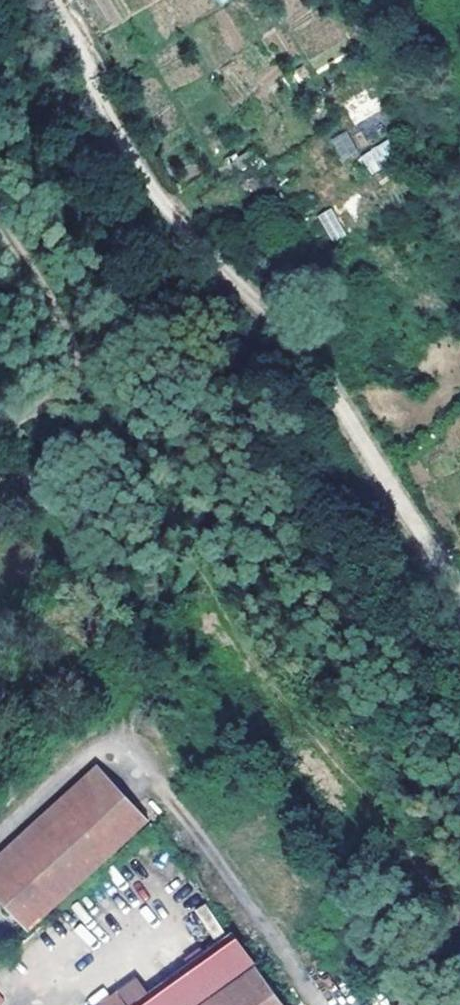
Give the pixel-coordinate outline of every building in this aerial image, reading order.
[(347,130),(330,137),(341,162),(357,155),(347,130)] [(331,241),(346,233),(331,206),(316,214),(331,241)] [(110,772),(103,765),(0,859),(0,876),(110,772)] [(0,876),(0,893),(32,929),(151,819),(110,772),(0,876)] [(214,937),(223,931),(205,904),(196,910),(214,937)] [(128,1001),(130,1004),(284,1004),(230,930),(128,1001)] [(128,1001),(118,987),(93,1004),(130,1004),(128,1001)]
